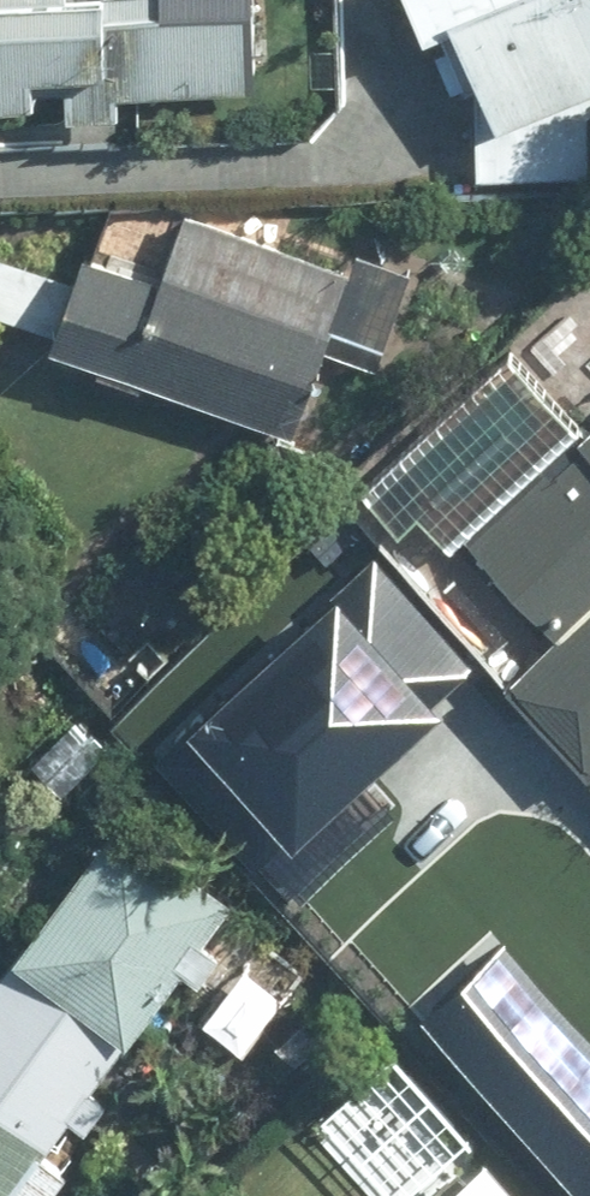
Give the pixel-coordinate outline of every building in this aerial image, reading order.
[(256,81),(253,0),(0,0),(0,89),(256,81)] [(587,92),(589,90),(589,0),(407,0),(418,28),(452,15),(477,76),(476,76),(478,165),(589,163),(587,92)] [(188,206),(161,281),(81,252),(49,340),(289,426),(348,264),(188,206)] [(466,530),(551,625),(507,664),(589,756),(589,419),(466,530)] [(161,731),(262,844),(477,654),(376,541),(161,731)] [(119,817),(0,967),(0,1189),(5,1183),(21,1195),(40,1195),(67,1162),(40,1140),(228,903),(119,817)] [(416,1004),(585,1195),(589,1195),(589,998),(518,916),(416,1004)] [(487,1151),(434,1195),(526,1195),(487,1151)]
